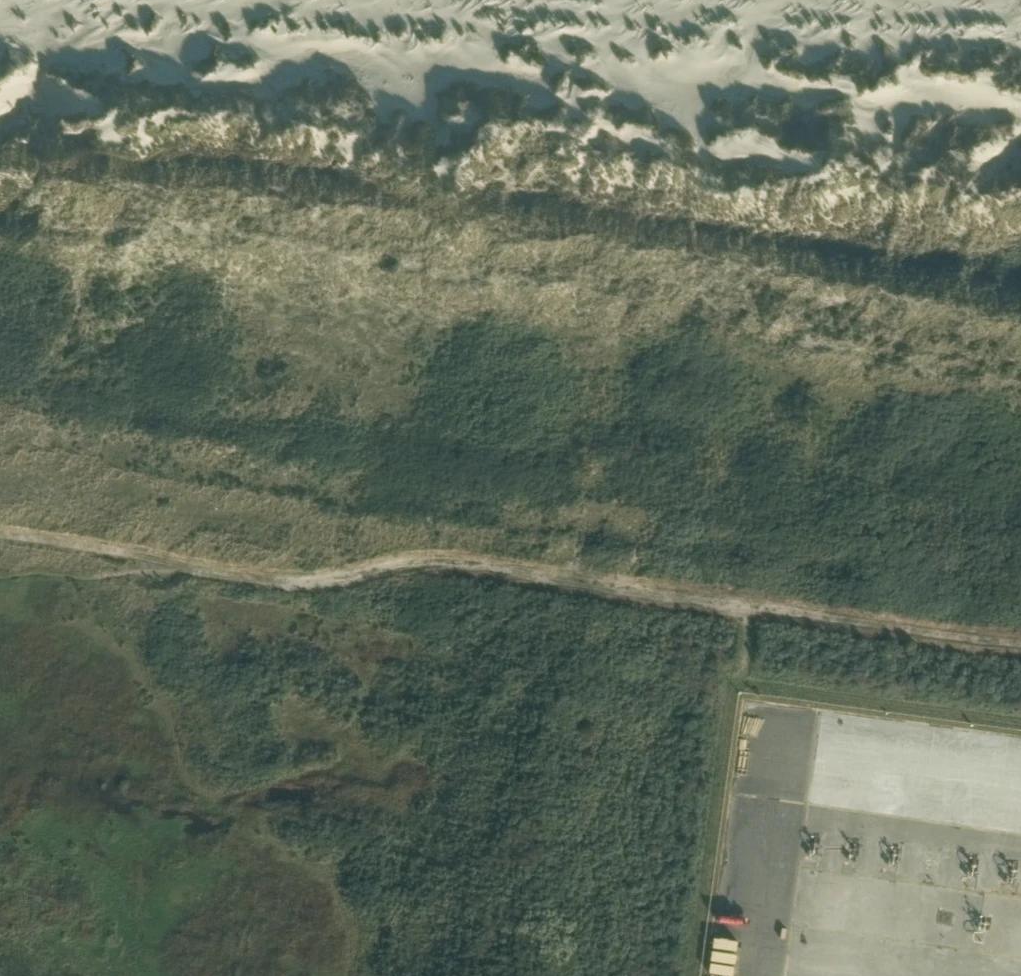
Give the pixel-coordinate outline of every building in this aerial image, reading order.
[(736,974),(740,932),(715,929),(711,972),(736,974)]
